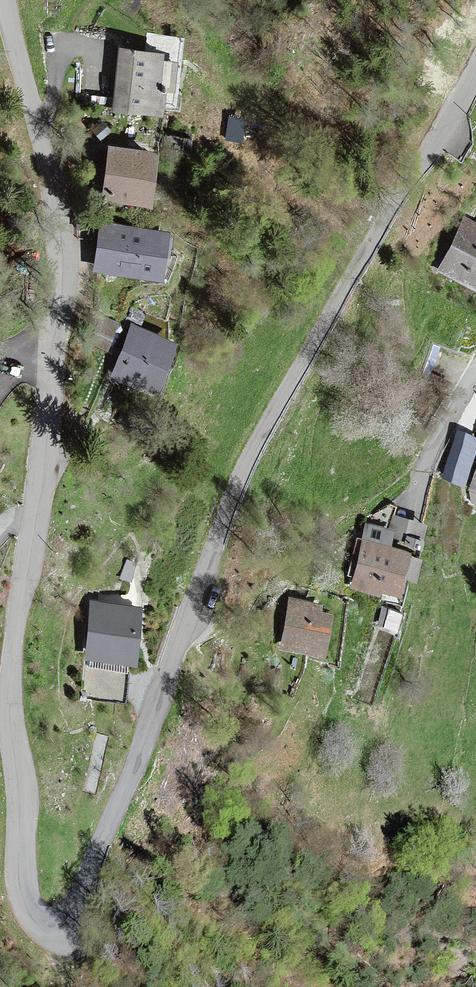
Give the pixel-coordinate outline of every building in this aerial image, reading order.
[(161,61),(162,53),(121,49),(115,109),(160,114),(163,87),(172,88),(175,63),(161,61)] [(149,205),(157,153),(111,147),(104,199),(149,205)] [(442,271),(475,288),(475,225),(467,220),(442,271)] [(161,280),(169,232),(102,222),(95,270),(161,280)] [(177,345),(134,327),(114,375),(156,393),(177,345)] [(457,432),(443,476),(463,482),(475,440),(475,438),(457,432)] [(468,490),(474,492),(471,501),(475,503),(475,467),(468,490)] [(421,523),(395,517),(390,535),(416,541),(421,523)] [(391,530),(367,525),(353,585),(375,590),(376,585),(395,590),(399,572),(405,574),(410,554),(403,552),(404,549),(387,545),(391,530)] [(319,613),(320,606),(292,600),(283,647),(324,655),(332,616),(319,613)] [(140,609),(93,604),(87,658),(133,664),(140,609)]
